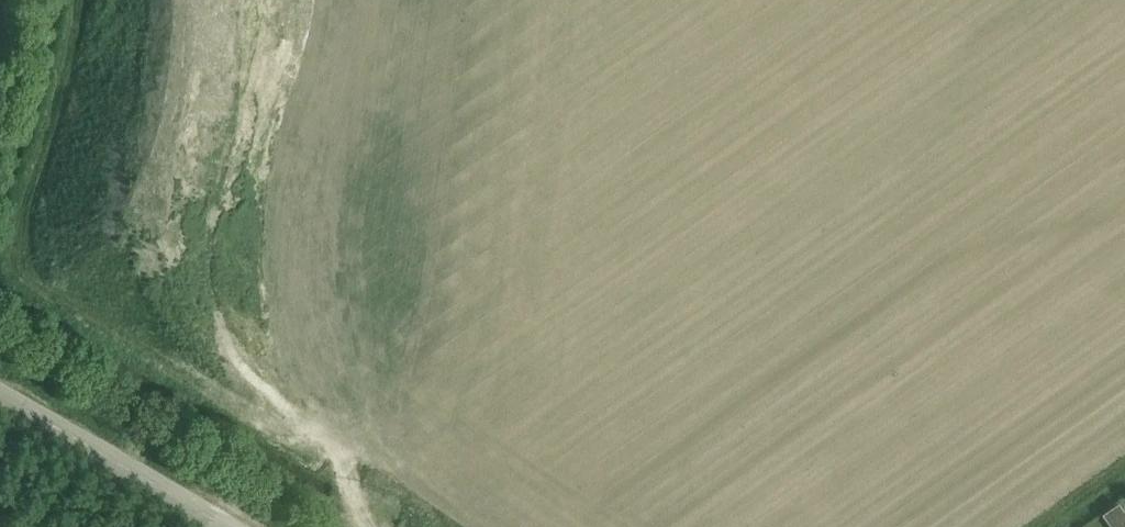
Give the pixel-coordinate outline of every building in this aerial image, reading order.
[(1121,503),(1104,515),(1112,526),(1124,526),(1124,508),(1121,503)]
